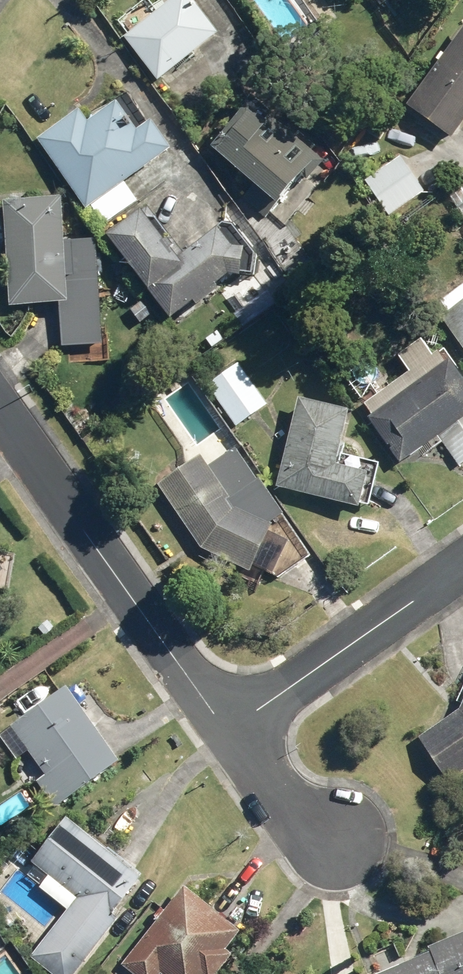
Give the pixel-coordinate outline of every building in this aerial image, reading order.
[(157,78),(216,33),(190,0),(170,0),(125,35),(157,78)] [(449,130),(462,114),(462,38),(411,96),(449,130)] [(144,126),(122,96),(94,117),(84,104),(40,137),(91,206),(93,205),(106,223),(140,200),(127,181),(179,143),(158,115),(144,126)] [(279,118),(256,98),(218,143),(260,178),(244,196),(268,216),(285,195),(293,202),(330,159),(280,117),(279,118)] [(364,182),(387,217),(428,189),(404,155),(364,182)] [(462,210),(462,177),(447,189),(462,210)] [(6,198),(14,304),(75,299),(68,194),(6,198)] [(173,236),(151,206),(115,232),(177,316),(201,298),(204,301),(225,285),(222,282),(236,271),(249,272),(253,244),(240,242),(225,222),(185,252),(179,244),(181,242),(175,235),(173,236)] [(449,314),(462,334),(462,303),(449,314)] [(405,461),(441,436),(461,465),(462,463),(462,364),(458,356),(452,358),(445,348),(439,353),(428,336),(402,354),(413,371),(365,405),(405,461)] [(211,385),(240,425),(271,403),(242,362),(211,385)] [(282,485),(367,506),(376,470),(342,461),(356,407),(305,395),(282,485)] [(163,484),(204,542),(258,569),(280,522),(275,520),(287,511),(264,479),(237,498),(206,454),(163,484)] [(127,760),(75,683),(16,724),(18,726),(5,735),(21,757),(33,749),(49,773),(40,780),(58,806),(67,799),(68,800),(127,760)] [(454,780),(462,774),(462,710),(424,736),(454,780)] [(59,973),(80,973),(124,918),(119,913),(149,875),(71,816),(36,860),(55,875),(46,886),(74,908),(36,956),(59,973)] [(166,973),(222,973),(240,953),(232,947),(248,929),(191,882),(124,962),(138,973),(162,973),(164,972),(166,973)] [(382,973),(462,973),(462,935),(436,946),(438,951),(382,973)]
